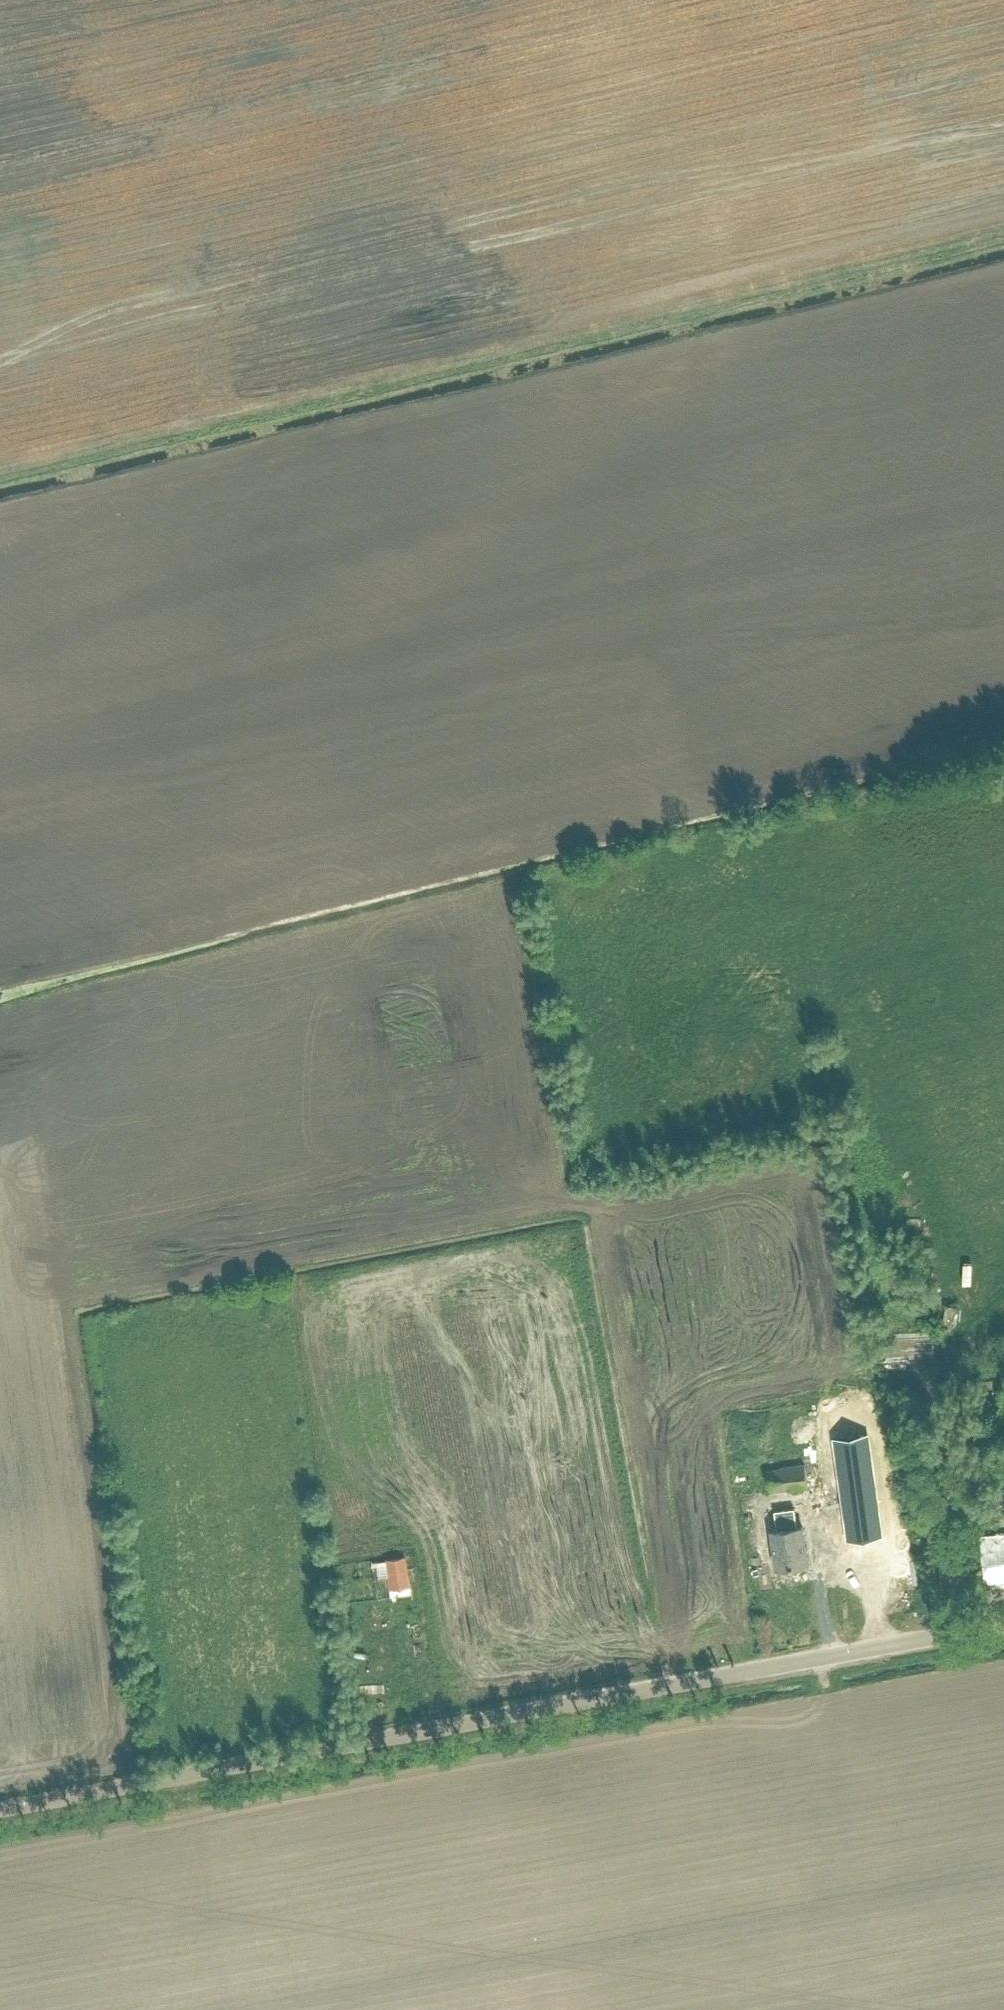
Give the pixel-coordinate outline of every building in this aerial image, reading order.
[(867,1434),(836,1439),(850,1538),(882,1533),(867,1434)] [(772,1529),(777,1567),(808,1562),(803,1525),(797,1526),(795,1507),(775,1510),(777,1528),(772,1529)] [(979,1536),(989,1587),(1003,1584),(1003,1531),(979,1536)] [(388,1588),(409,1585),(404,1555),(384,1558),(388,1588)]
